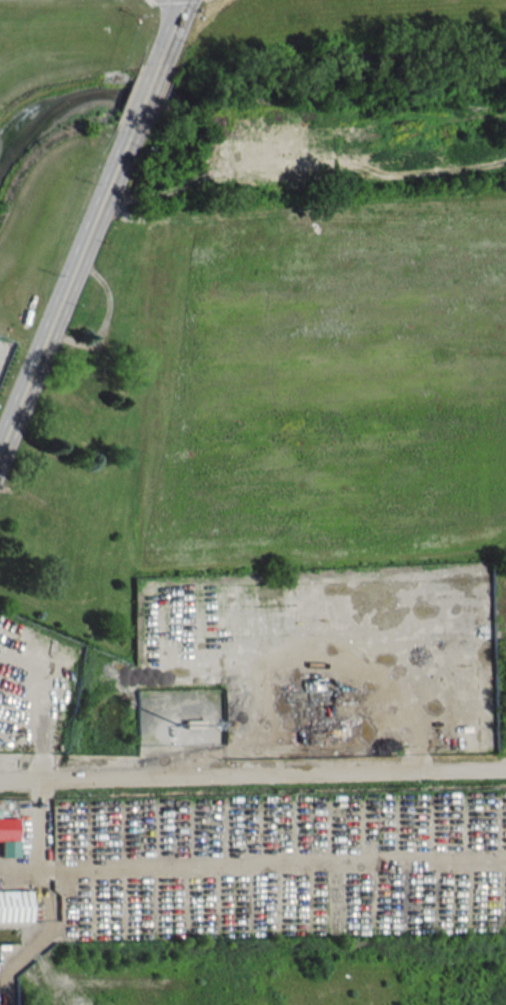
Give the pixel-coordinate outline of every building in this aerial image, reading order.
[(17,817),(0,817),(0,856),(17,856),(17,817)] [(0,890),(0,920),(30,920),(30,890),(0,890)]
